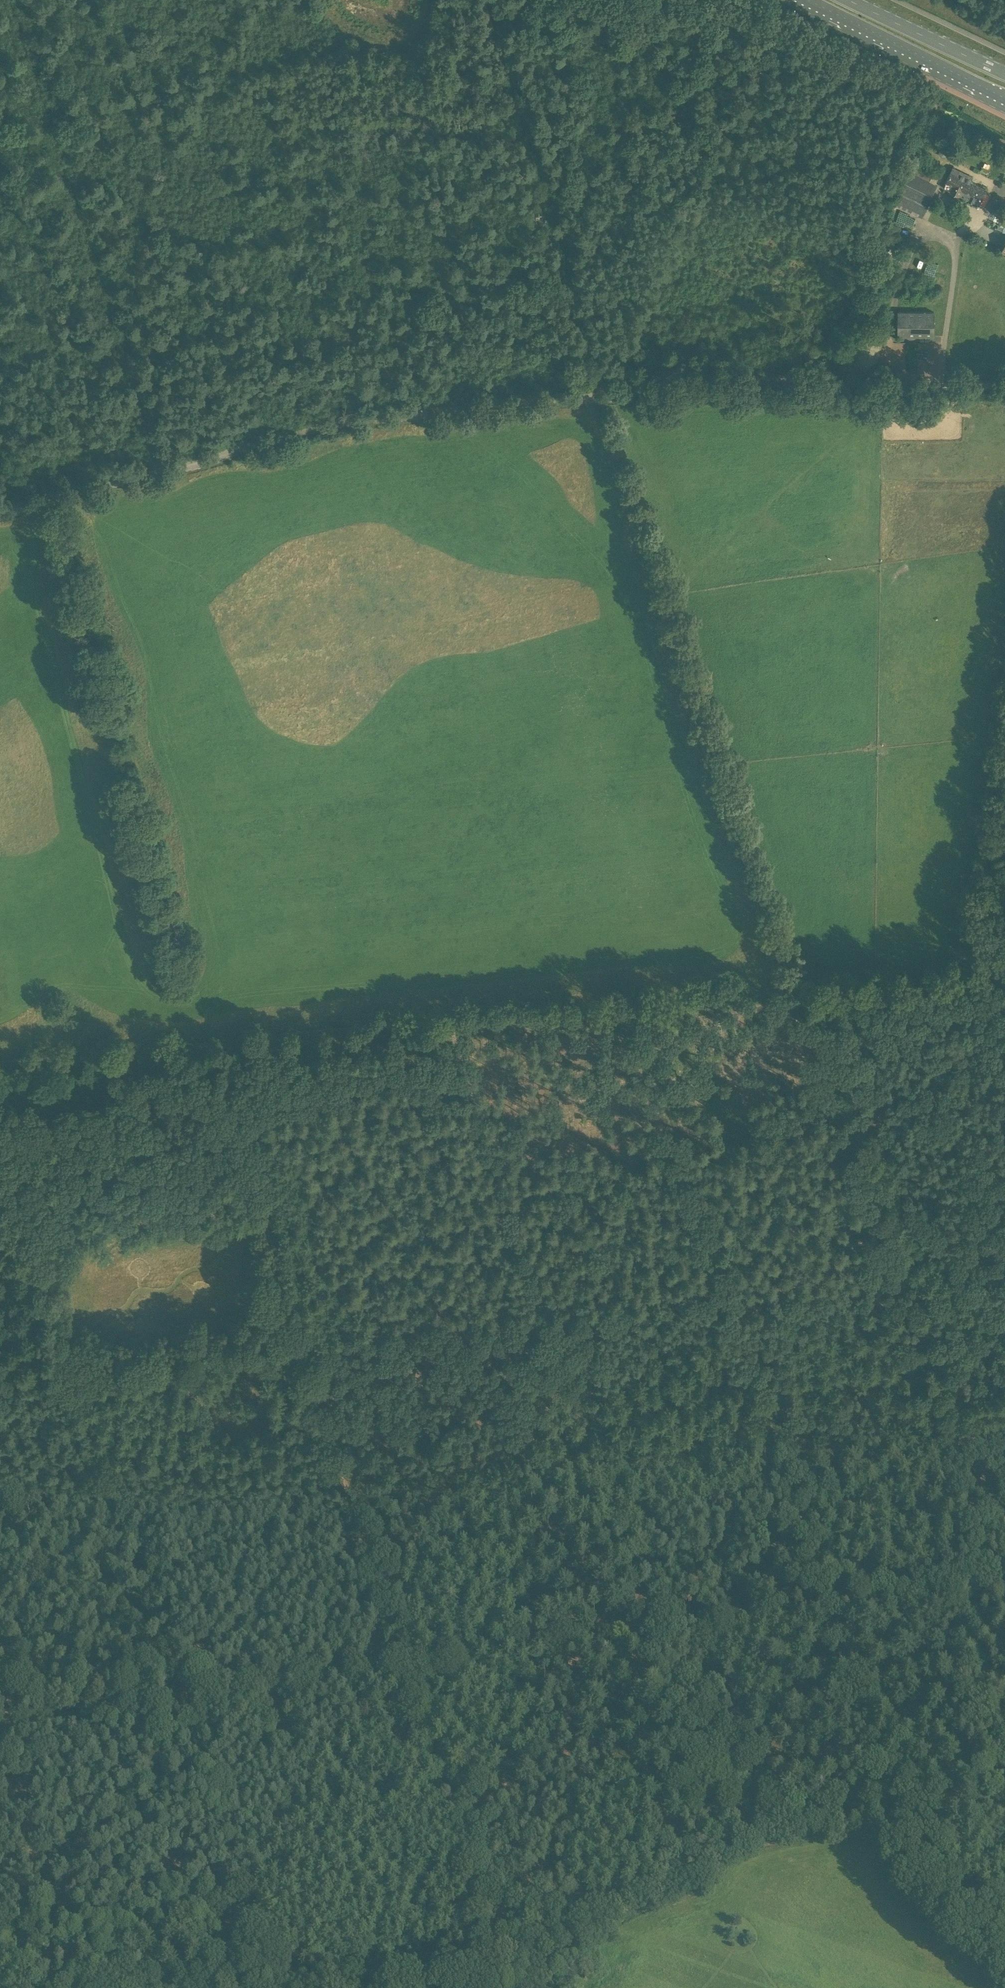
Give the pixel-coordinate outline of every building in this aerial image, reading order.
[(931,178),(932,173),(915,167),(913,172),(931,178)] [(953,168),(943,188),(964,198),(971,182),(973,178),(953,168)] [(937,186),(907,172),(902,182),(932,196),(937,186)] [(923,216),(931,199),(932,196),(902,182),(893,201),(923,216)] [(986,190),(971,182),(964,198),(979,205),(986,190)] [(996,208),(993,214),(1000,218),(996,228),(1004,231),(1004,213),(996,208)] [(898,312),(898,336),(934,336),(934,313),(898,312)]
